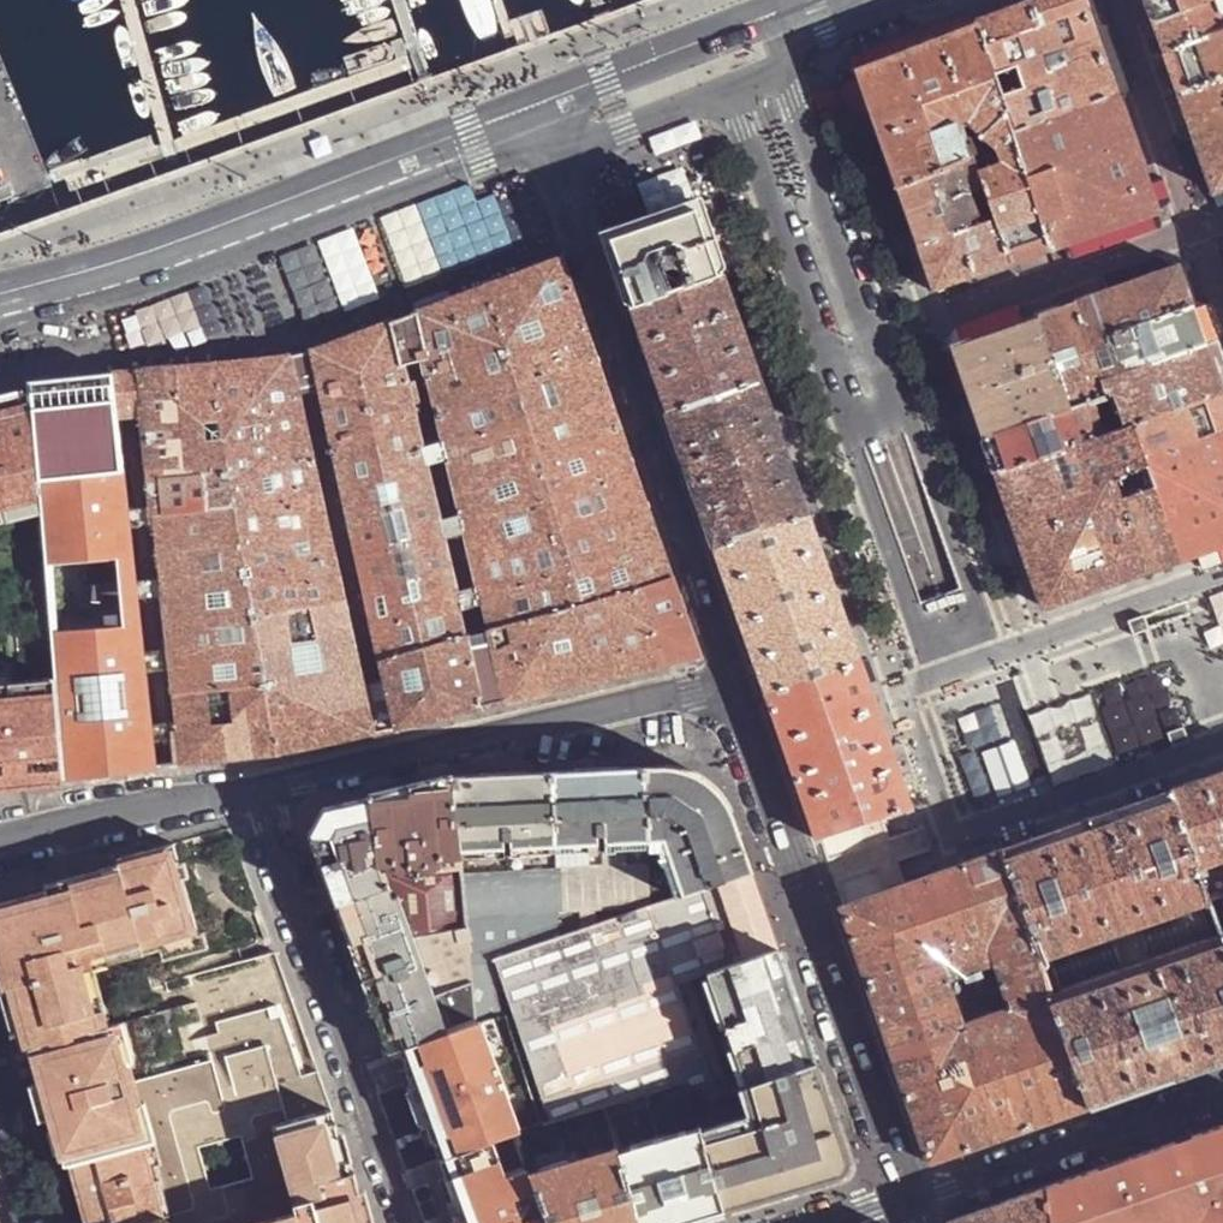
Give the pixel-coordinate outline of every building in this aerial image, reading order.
[(977,22),(1012,132),(1117,94),(1098,40),(1084,0),(1034,0),(1021,5),(977,22)] [(1117,94),(1134,88),(1103,0),(1084,0),(1098,40),(1117,94)] [(1163,53),(1222,30),(1222,0),(1145,0),(1149,10),(1163,53)] [(895,186),(969,156),(956,123),(965,120),(992,139),(996,146),(999,145),(1014,139),(1012,132),(977,22),(854,68),(865,99),(887,161),(895,186)] [(1163,53),(1168,67),(1177,94),(1192,134),(1208,181),(1212,192),(1222,188),(1222,30),(1163,53)] [(1123,111),(1117,94),(1012,132),(1014,139),(1050,249),(1062,244),(1067,243),(1125,222),(1158,211),(1148,181),(1139,156),(1123,111)] [(956,123),(969,156),(973,155),(979,172),(1005,163),(999,145),(996,146),(992,139),(965,120),(956,123)] [(1192,134),(1175,140),(1198,206),(1210,212),(1222,207),(1222,188),(1212,192),(1208,181),(1192,134)] [(1034,254),(1050,249),(1014,139),(999,145),(1005,163),(979,172),(983,183),(995,217),(1011,263),(1034,254)] [(899,195),(904,212),(970,188),(983,183),(979,172),(973,155),(969,156),(895,186),(899,195)] [(1067,243),(1062,244),(1068,261),(1170,226),(1177,210),(1165,176),(1148,181),(1158,211),(1125,222),(1067,243)] [(970,188),(904,212),(907,218),(916,244),(981,221),(970,188)] [(606,237),(630,309),(723,276),(718,261),(701,215),(697,204),(606,237)] [(963,280),(1011,263),(995,217),(981,221),(916,244),(918,249),(927,276),(932,290),(936,289),(963,280)] [(1107,290),(1135,280),(1177,266),(1191,306),(1196,321),(1204,344),(1211,363),(1222,393),(1222,397),(1222,343),(1192,254),(1176,247),(1101,273),(1107,290)] [(562,258),(416,312),(427,357),(484,592),(461,598),(405,364),(394,321),(313,350),(321,383),(392,698),(398,728),(701,657),(562,258)] [(1107,290),(1072,302),(1086,342),(1191,306),(1177,266),(1135,280),(1107,290)] [(630,309),(666,413),(760,380),(750,352),(730,295),(723,276),(630,309)] [(1050,310),(1035,315),(1068,407),(1092,399),(1102,396),(1105,394),(1100,380),(1086,342),(1072,302),(1050,310)] [(1196,321),(1191,306),(1086,342),(1100,380),(1204,344),(1196,321)] [(405,364),(427,357),(416,312),(394,321),(405,364)] [(969,395),(983,437),(1068,407),(1035,315),(1001,327),(951,345),(969,395)] [(1204,344),(1100,380),(1105,394),(1102,396),(1114,430),(1222,393),(1211,363),(1204,344)] [(297,389),(321,383),(313,350),(289,356),(297,389)] [(297,389),(289,356),(137,371),(141,408),(179,755),(180,766),(279,755),(375,733),(368,703),(297,389)] [(137,371),(113,373),(117,410),(123,410),(141,408),(137,371)] [(117,410),(113,373),(28,381),(29,391),(32,391),(41,513),(56,678),(65,779),(156,769),(121,440),(117,410)] [(666,413),(713,548),(808,514),(801,494),(782,441),(763,389),(760,380),(666,413)] [(29,391),(0,399),(0,523),(41,513),(32,391),(29,391)] [(1222,393),(1114,430),(1104,434),(995,471),(1000,483),(1012,519),(1024,552),(1036,586),(1043,607),(1222,543),(1222,397),(1222,393)] [(1092,399),(1104,434),(1114,430),(1102,396),(1092,399)] [(987,447),(995,471),(1104,434),(1092,399),(1068,407),(983,437),(987,447)] [(123,410),(117,410),(121,440),(126,440),(123,410)] [(713,548),(764,694),(859,660),(848,629),(834,588),(811,523),(808,514),(713,548)] [(1135,637),(1152,631),(1149,623),(1147,616),(1130,622),(1135,637)] [(788,761),(816,840),(821,838),(882,817),(911,807),(904,787),(894,760),(882,724),(872,696),(863,671),(859,660),(764,694),(788,761)] [(65,779),(56,678),(14,681),(13,671),(0,672),(0,786),(65,779)] [(368,703),(375,733),(398,728),(392,698),(368,703)] [(1175,749),(1192,743),(1189,735),(1186,728),(1169,734),(1175,749)] [(173,767),(180,766),(179,755),(172,755),(173,767)] [(663,765),(646,767),(649,840),(663,840),(683,896),(752,872),(738,828),(731,809),(725,797),(716,787),(697,773),(682,767),(681,767),(664,765),(663,765)] [(646,767),(553,772),(557,845),(649,840),(646,767)] [(453,778),(461,850),(557,845),(553,772),(453,778)] [(1168,792),(1195,868),(1222,858),(1222,772),(1213,776),(1168,792)] [(453,778),(373,797),(378,861),(380,866),(462,859),(461,850),(453,778)] [(1088,1109),(1186,1074),(1222,1061),(1222,947),(1195,868),(1168,792),(1143,800),(1115,810),(1103,814),(1075,825),(1022,843),(1000,851),(1051,996),(1048,997),(1088,1109)] [(324,868),(335,867),(378,861),(373,797),(336,805),(326,807),(312,834),(324,868)] [(870,848),(890,841),(882,817),(821,838),(831,862),(870,848)] [(649,840),(557,845),(558,870),(561,938),(653,906),(649,840)] [(663,840),(649,840),(653,906),(683,896),(663,840)] [(462,859),(463,875),(558,870),(557,845),(461,850),(462,859)] [(96,965),(164,946),(199,937),(197,933),(182,877),(178,865),(173,846),(123,859),(126,866),(114,869),(48,886),(50,892),(0,905),(0,970),(5,987),(9,986),(23,1031),(27,1048),(32,1046),(112,1024),(96,965)] [(1051,996),(1000,851),(938,873),(905,885),(845,906),(838,908),(927,1161),(931,1164),(943,1159),(1037,1127),(1088,1109),(1048,997),(1051,996)] [(462,859),(380,866),(386,883),(390,882),(396,898),(400,896),(405,911),(402,912),(407,926),(417,922),(424,940),(470,930),(463,875),(462,859)] [(391,1053),(402,1049),(441,1036),(386,883),(380,866),(378,861),(335,867),(324,868),(391,1052),(391,1053)] [(897,861),(876,866),(837,880),(845,906),(905,885),(897,861)] [(178,865),(182,877),(188,875),(185,864),(178,865)] [(558,870),(463,875),(470,930),(475,969),(496,961),(498,961),(561,938),(558,870)] [(698,936),(766,910),(752,872),(683,896),(698,936)] [(417,922),(407,926),(402,912),(405,911),(400,896),(396,898),(390,882),(386,883),(441,1036),(480,1023),(475,969),(470,930),(424,940),(417,922)] [(199,937),(164,946),(167,957),(208,945),(205,934),(204,930),(197,933),(199,937)] [(818,1061),(779,949),(709,973),(748,1086),(753,1085),(818,1061)] [(220,1020),(280,1004),(294,1001),(276,952),(194,975),(199,1000),(205,1020),(188,1025),(192,1039),(223,1032),(220,1020)] [(504,1015),(496,961),(475,969),(480,1023),(504,1015)] [(9,986),(5,987),(2,988),(15,1033),(22,1031),(23,1031),(9,986)] [(298,1211),(276,1125),(334,1109),(320,1071),(305,1075),(280,1004),(220,1020),(223,1032),(192,1039),(188,1025),(205,1020),(199,1000),(152,1012),(153,1014),(112,1024),(114,1030),(120,1028),(129,1063),(135,1063),(145,1098),(139,1099),(149,1134),(144,1135),(168,1222),(253,1222),(298,1211)] [(364,1054),(408,1173),(490,1145),(523,1133),(523,1132),(546,1122),(504,1015),(480,1023),(441,1036),(402,1049),(391,1053),(391,1052),(364,1054)] [(32,1046),(42,1081),(50,1115),(47,1116),(50,1128),(53,1128),(60,1149),(62,1157),(67,1156),(68,1161),(71,1160),(87,1222),(168,1222),(144,1135),(114,1030),(112,1024),(32,1046)] [(114,1030),(144,1135),(149,1134),(139,1099),(145,1098),(135,1063),(129,1063),(120,1028),(114,1030)] [(706,1142),(726,1211),(795,1190),(844,1176),(853,1160),(818,1061),(753,1085),(765,1124),(726,1135),(706,1142)] [(647,1092),(650,1104),(691,1092),(688,1080),(647,1092)] [(33,1084),(43,1117),(47,1116),(50,1115),(42,1081),(33,1084)] [(726,1135),(716,1098),(695,1106),(702,1128),(704,1135),(706,1142),(726,1135)] [(304,1222),(370,1222),(360,1188),(356,1170),(351,1171),(349,1162),(340,1133),(334,1109),(276,1125),(298,1211),(300,1210),(304,1222)] [(1042,1188),(1047,1222),(1222,1222),(1222,1124),(1190,1136),(1189,1145),(1178,1144),(1173,1144),(1173,1142),(1120,1161),(1077,1176),(1042,1188)] [(47,1128),(55,1151),(60,1149),(53,1128),(50,1128),(47,1128)] [(702,1128),(689,1132),(691,1139),(704,1135),(702,1128)] [(632,1148),(635,1156),(691,1139),(689,1132),(688,1129),(632,1145),(632,1148)] [(355,1159),(347,1131),(340,1133),(349,1162),(355,1159)] [(523,1133),(490,1145),(510,1201),(542,1190),(539,1181),(536,1170),(523,1133)] [(641,1222),(684,1222),(726,1211),(706,1142),(704,1135),(691,1139),(635,1156),(623,1159),(641,1222)] [(1173,1142),(1173,1144),(1178,1144),(1189,1145),(1190,1136),(1173,1142)] [(490,1145),(408,1173),(426,1222),(553,1222),(542,1190),(510,1201),(490,1145)] [(621,1152),(619,1146),(536,1170),(539,1181),(622,1156),(621,1152)] [(632,1148),(621,1152),(622,1156),(623,1159),(635,1156),(632,1148)] [(553,1222),(641,1222),(623,1159),(622,1156),(539,1181),(542,1190),(553,1222)] [(370,1222),(377,1222),(368,1188),(360,1188),(370,1222)] [(1042,1188),(1006,1201),(947,1222),(948,1222),(1047,1222),(1042,1188)] [(300,1210),(298,1211),(253,1222),(304,1222),(300,1210)]
